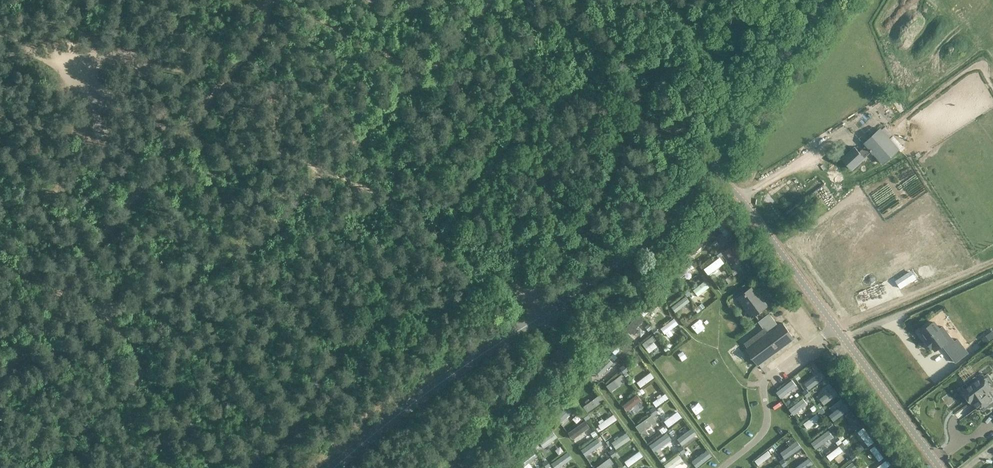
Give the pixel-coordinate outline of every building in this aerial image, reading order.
[(899,149),(880,128),(865,143),(867,145),(860,152),(855,146),(842,158),(853,169),(865,158),(864,157),(872,150),(884,163),(899,149)] [(712,218),(725,236),(731,232),(718,214),(712,218)] [(701,235),(687,249),(693,255),(707,241),(701,235)] [(726,249),(737,265),(743,261),(732,245),(726,249)] [(719,258),(704,269),(708,275),(723,264),(719,258)] [(689,263),(677,272),(682,277),(693,268),(689,263)] [(912,271),(896,281),(901,288),(916,278),(912,271)] [(669,276),(656,290),(662,295),(675,281),(669,276)] [(703,282),(692,291),(697,297),(708,288),(703,282)] [(760,295),(758,296),(752,287),(738,297),(752,317),(768,306),(760,295)] [(652,297),(639,311),(645,316),(658,302),(652,297)] [(685,297),(671,308),(675,314),(689,302),(685,297)] [(762,327),(763,329),(744,343),(748,348),(746,349),(758,365),(794,338),(782,323),(778,326),(769,313),(758,322),(762,327)] [(638,315),(625,328),(631,334),(644,320),(638,315)] [(673,319),(660,330),(664,335),(677,325),(673,319)] [(932,348),(933,347),(935,350),(942,345),(955,362),(968,353),(958,339),(954,341),(943,326),(939,329),(934,322),(921,331),(927,339),(926,340),(932,348)] [(653,335),(640,344),(644,349),(656,340),(653,335)] [(623,337),(609,350),(615,356),(628,343),(623,337)] [(607,359),(594,371),(599,377),(612,364),(607,359)] [(650,372),(635,383),(640,389),(655,378),(650,372)] [(821,373),(805,385),(809,391),(825,378),(821,373)] [(621,374),(606,386),(611,392),(626,380),(621,374)] [(970,385),(963,391),(971,402),(972,402),(973,401),(978,407),(980,406),(983,410),(992,402),(992,395),(989,389),(991,388),(991,387),(992,385),(992,382),(987,374),(983,377),(983,376),(977,380),(975,377),(968,382),(970,385)] [(791,382),(777,394),(781,399),(796,388),(791,382)] [(834,390),(820,400),(824,406),(838,395),(834,390)] [(665,392),(650,403),(655,409),(670,398),(665,392)] [(636,394),(621,405),(626,411),(641,400),(636,394)] [(599,396),(583,407),(587,413),(595,407),(603,402),(599,396)] [(804,398),(791,407),(795,412),(807,403),(804,398)] [(834,422),(850,410),(845,404),(829,416),(834,422)] [(568,406),(555,418),(560,424),(573,412),(568,406)] [(678,411),(663,422),(667,428),(682,417),(678,411)] [(844,416),(855,431),(862,426),(850,411),(844,416)] [(817,413),(802,424),(807,431),(822,419),(817,413)] [(617,420),(613,414),(598,425),(601,430),(617,420)] [(651,415),(636,426),(640,432),(655,421),(651,415)] [(583,422),(567,434),(572,440),(588,429),(583,422)] [(857,433),(868,448),(875,443),(863,429),(857,433)] [(692,430),(677,441),(681,447),(696,436),(692,430)] [(828,431),(811,444),(816,450),(833,437),(828,431)] [(552,432),(538,443),(543,449),(556,438),(552,432)] [(626,433),(611,444),(615,450),(630,439),(626,433)] [(666,433),(648,446),(653,453),(671,440),(666,433)] [(597,439),(581,451),(585,457),(601,446),(597,439)] [(797,442),(780,455),(785,462),(802,449),(797,442)] [(840,446),(825,457),(830,464),(845,452),(840,446)] [(870,449),(878,461),(883,458),(875,446),(870,449)] [(768,450),(753,461),(757,467),(772,456),(768,450)] [(807,467),(811,467),(815,465),(803,450),(797,455),(807,467)] [(532,451),(518,462),(522,467),(536,457),(532,451)] [(623,462),(628,467),(643,457),(638,451),(623,462)] [(691,463),(695,467),(698,467),(712,457),(707,451),(691,463)] [(550,465),(552,467),(559,467),(572,459),(567,453),(550,465)] [(663,466),(664,467),(674,467),(683,461),(678,455),(663,466)] [(596,467),(609,467),(613,465),(609,459),(596,467)]
